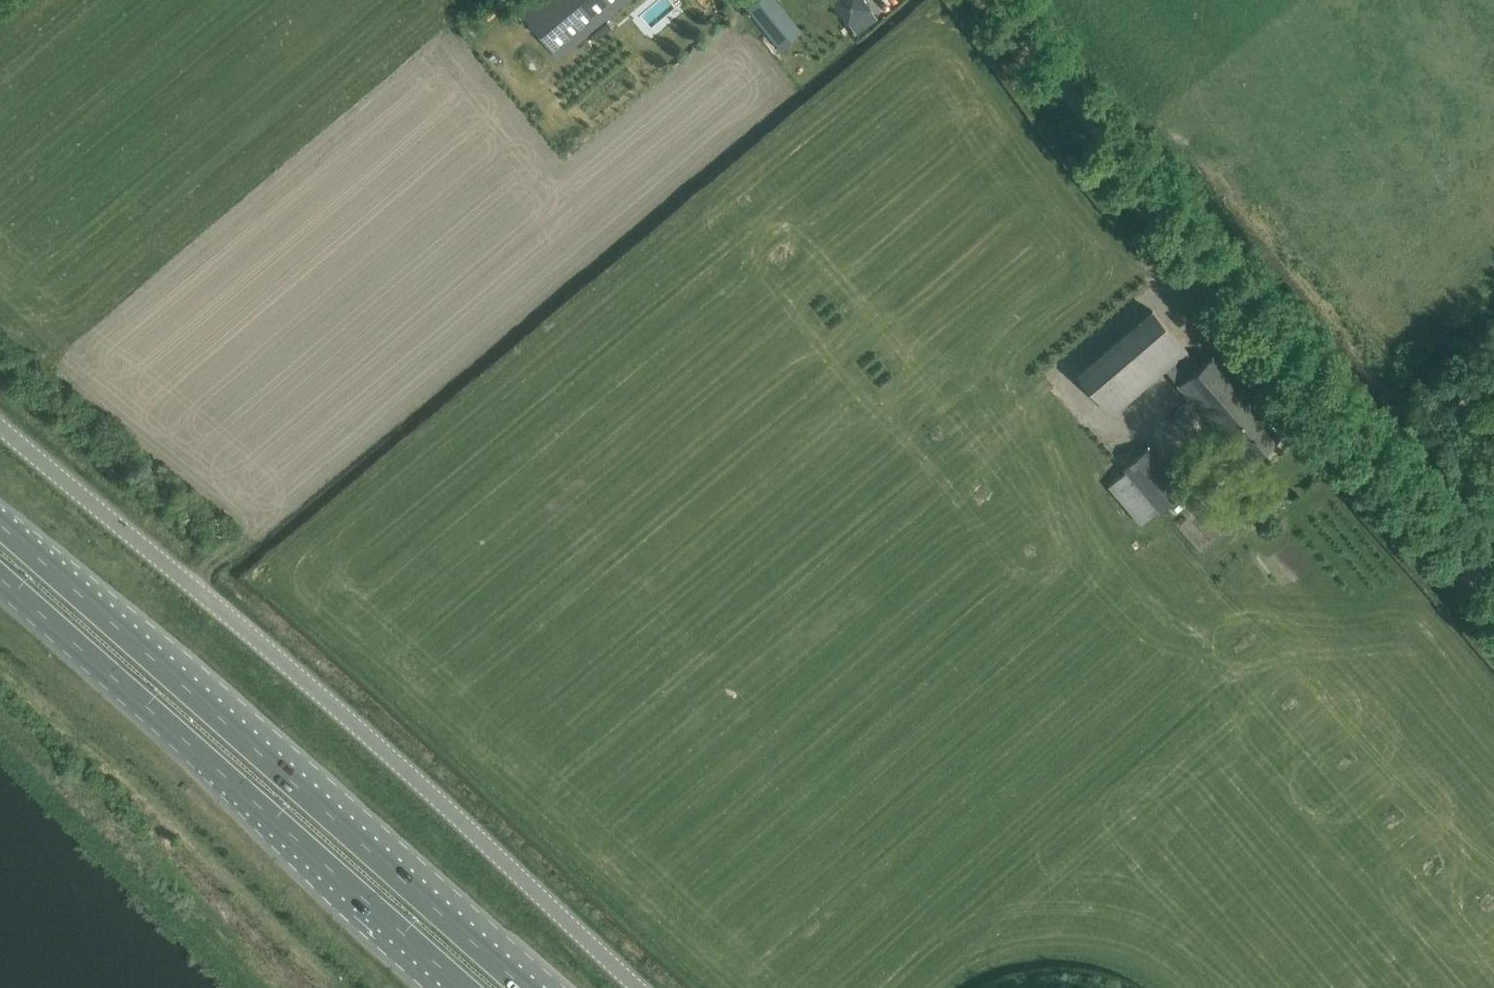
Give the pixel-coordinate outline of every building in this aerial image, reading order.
[(599,0),(533,0),(519,12),(558,59),(611,14),(599,0)] [(611,14),(628,0),(599,0),(611,14)] [(748,11),(778,47),(801,28),(778,0),(761,0),(748,11)] [(860,14),(883,0),(851,0),(860,14)] [(1227,431),(1252,461),(1281,436),(1212,356),(1200,366),(1186,351),(1187,351),(1152,310),(1078,374),(1113,414),(1166,368),(1223,434),(1227,431)] [(1184,490),(1148,446),(1122,467),(1125,471),(1108,486),(1140,523),(1157,509),(1159,511),(1184,490)]
